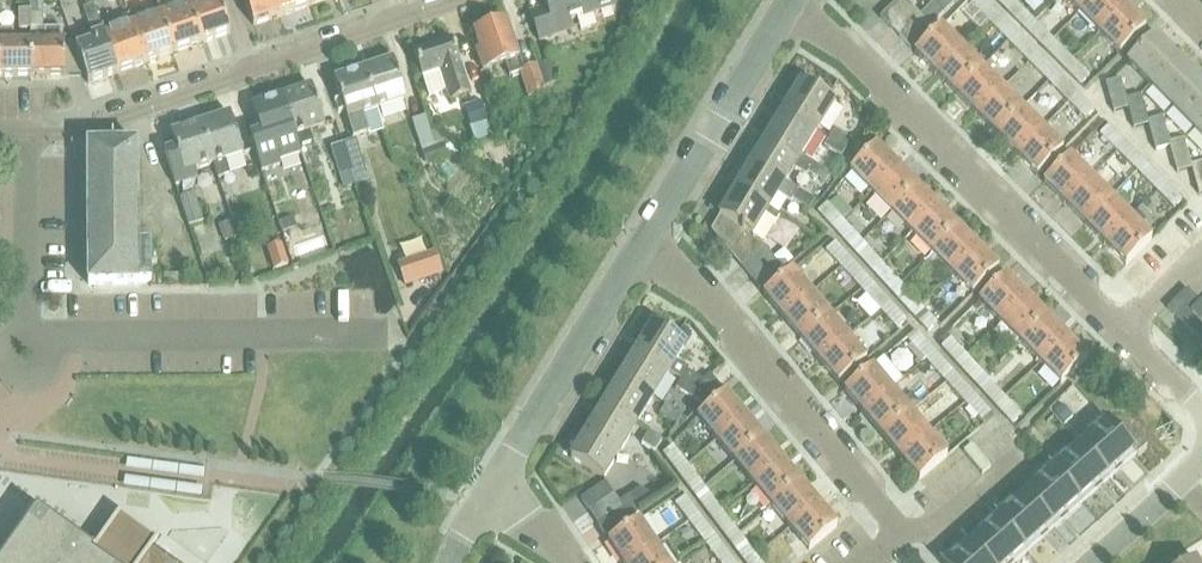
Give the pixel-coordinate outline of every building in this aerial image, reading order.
[(188,6),(186,0),(155,0),(154,0),(159,16),(172,53),(201,43),(188,6)] [(188,6),(201,43),(229,33),(217,0),(204,0),(188,6)] [(275,0),(243,0),(251,25),(280,16),(275,0)] [(307,0),(275,0),(280,16),(309,6),(307,0)] [(529,13),(539,40),(555,35),(552,27),(568,21),(580,17),(581,19),(595,14),(614,8),(611,0),(542,0),(545,8),(529,13)] [(910,6),(904,0),(895,0),(878,18),(888,28),(910,6)] [(934,3),(944,13),(955,2),(954,1),(953,0),(937,0),(934,3)] [(995,13),(982,0),(973,0),(969,4),(987,21),(995,13)] [(1077,12),(1089,0),(1065,0),(1077,12)] [(1077,12),(1096,32),(1122,7),(1116,0),(1089,0),(1077,12)] [(1030,19),(1014,2),(1005,11),(1021,27),(1030,19)] [(116,73),(100,27),(92,5),(83,8),(93,36),(89,37),(91,42),(74,48),(84,75),(86,83),(116,73)] [(920,16),(910,6),(888,28),(899,38),(920,16)] [(1143,28),(1122,7),(1096,32),(1117,53),(1143,28)] [(172,53),(159,16),(145,20),(142,10),(128,15),(128,17),(131,25),(144,63),(172,53)] [(30,30),(29,16),(29,11),(18,11),(18,30),(30,30)] [(1002,37),(1011,29),(995,13),(987,21),(1002,37)] [(41,15),(29,16),(30,30),(30,45),(31,77),(64,76),(84,75),(74,48),(73,45),(63,45),(63,44),(63,29),(44,29),(41,30),(41,15)] [(920,16),(899,38),(909,49),(931,27),(920,16)] [(116,73),(144,63),(131,25),(128,17),(100,27),(116,73)] [(1037,43),(1046,35),(1030,19),(1021,27),(1037,43)] [(521,71),(505,21),(473,32),(479,50),(475,52),(481,71),(503,63),(508,76),(518,72),(526,97),(544,91),(544,89),(536,68),(536,67),(521,71)] [(933,75),(959,48),(938,27),(912,54),(933,75)] [(31,77),(30,45),(12,45),(12,30),(0,30),(0,77),(31,77)] [(1149,85),(1174,59),(1152,37),(1126,62),(1149,85)] [(1035,54),(1019,38),(1011,46),(1027,62),(1035,54)] [(451,39),(412,53),(420,77),(421,77),(428,97),(446,91),(449,101),(469,94),(451,39)] [(1070,59),(1053,43),(1045,51),(1061,67),(1070,59)] [(959,48),(933,75),(953,95),(980,68),(959,48)] [(1042,78),(1051,70),(1035,54),(1027,62),(1042,78)] [(363,69),(376,109),(405,99),(392,59),(363,69)] [(1088,77),(1070,59),(1061,67),(1079,85),(1088,77)] [(1196,81),(1174,59),(1149,85),(1170,106),(1196,81)] [(547,64),(536,68),(544,89),(554,86),(547,64)] [(980,68),(953,95),(974,115),(1000,88),(980,68)] [(382,126),(376,109),(363,69),(333,79),(352,136),(382,126)] [(1075,94),(1059,78),(1051,86),(1067,102),(1075,94)] [(1126,108),(1123,99),(1118,80),(1103,84),(1111,112),(1126,108)] [(1196,81),(1170,106),(1192,129),(1201,118),(1201,87),(1196,81)] [(799,83),(783,109),(815,129),(831,103),(799,83)] [(310,86),(281,97),(298,147),(311,142),(308,132),(324,127),(310,86)] [(1000,88),(974,115),(994,135),(1020,109),(1000,88)] [(254,98),(257,105),(251,107),(259,132),(248,136),(260,171),(278,165),(277,161),(300,153),(298,147),(281,97),(275,98),(272,92),(254,98)] [(1092,111),(1075,94),(1067,102),(1084,119),(1092,111)] [(1138,95),(1123,99),(1126,108),(1131,128),(1146,124),(1145,120),(1138,95)] [(479,103),(463,109),(469,129),(486,123),(479,103)] [(815,129),(783,109),(766,136),(799,156),(815,129)] [(1040,129),(1020,109),(994,135),(1014,155),(1040,129)] [(228,114),(199,123),(213,164),(218,179),(228,176),(223,160),(242,154),(228,114)] [(1145,120),(1146,124),(1153,150),(1168,146),(1167,143),(1160,116),(1145,120)] [(411,122),(416,137),(420,149),(433,145),(424,118),(411,122)] [(1192,129),(1201,139),(1201,118),(1192,129)] [(213,164),(199,123),(169,133),(174,149),(163,152),(175,186),(196,178),(194,170),(213,164)] [(1115,151),(1123,143),(1106,126),(1098,134),(1115,151)] [(1061,150),(1040,129),(1014,155),(1035,176),(1061,150)] [(833,130),(828,138),(845,149),(851,141),(833,130)] [(766,136),(750,162),(783,182),(793,165),(824,184),(829,175),(812,164),(799,156),(766,136)] [(840,158),(845,149),(828,138),(823,147),(840,158)] [(1182,138),(1167,143),(1168,146),(1175,172),(1190,168),(1189,165),(1182,138)] [(354,141),(342,145),(351,171),(363,167),(354,141)] [(1131,167),(1139,159),(1123,143),(1115,151),(1131,167)] [(136,282),(150,282),(149,244),(136,244),(135,145),(85,145),(86,284),(136,284),(136,282)] [(351,171),(342,145),(330,149),(338,175),(351,171)] [(443,145),(424,151),(428,162),(446,156),(443,145)] [(869,193),(895,167),(874,146),(848,172),(869,193)] [(1063,203),(1089,178),(1068,157),(1042,182),(1063,203)] [(1190,168),(1197,194),(1201,192),(1201,161),(1189,165),(1190,168)] [(750,162),(734,188),(766,208),(776,193),(789,201),(790,200),(807,210),(813,201),(783,182),(750,162)] [(895,167),(869,193),(889,213),(915,188),(895,167)] [(1164,183),(1148,168),(1140,176),(1155,192),(1164,183)] [(1089,178),(1063,203),(1083,224),(1109,198),(1089,178)] [(1181,201),(1164,183),(1155,192),(1173,209),(1181,201)] [(709,231),(731,257),(754,237),(760,244),(778,215),(766,208),(734,188),(717,215),(719,216),(709,231)] [(935,208),(915,188),(889,213),(909,233),(935,208)] [(188,225),(201,221),(193,195),(179,200),(188,225)] [(1109,198),(1083,224),(1103,244),(1129,218),(1109,198)] [(832,227),(840,219),(825,204),(817,211),(832,227)] [(955,228),(935,208),(909,233),(929,253),(955,228)] [(1140,209),(1130,219),(1138,227),(1140,230),(1150,220),(1140,209)] [(1130,219),(1129,218),(1103,244),(1124,265),(1150,239),(1140,230),(1138,227),(1130,219)] [(846,243),(855,235),(840,219),(832,227),(846,243)] [(291,220),(278,224),(281,235),(294,230),(291,220)] [(231,224),(218,228),(223,244),(236,239),(231,224)] [(975,248),(955,228),(929,253),(949,274),(975,248)] [(754,237),(731,257),(740,268),(763,248),(760,244),(754,237)] [(839,266),(847,258),(833,243),(824,251),(839,266)] [(879,261),(864,245),(855,253),(870,269),(879,261)] [(280,246),(266,250),(273,271),(286,267),(280,246)] [(772,259),(763,248),(740,268),(749,279),(772,259)] [(996,270),(975,248),(949,274),(971,295),(996,270)] [(435,252),(396,265),(403,288),(442,275),(435,252)] [(853,282),(862,274),(847,258),(839,266),(853,282)] [(772,259),(749,279),(759,290),(782,270),(772,259)] [(885,285),(893,277),(879,261),(870,269),(885,285)] [(782,317),(809,294),(790,271),(763,294),(782,317)] [(998,322),(1024,296),(1003,275),(977,301),(998,322)] [(885,299),(871,284),(862,292),(877,307),(885,299)] [(917,303),(903,288),(894,295),(909,311),(917,303)] [(1191,296),(1185,290),(1175,300),(1181,306),(1191,296)] [(809,294),(782,317),(800,338),(827,315),(809,294)] [(1024,296),(998,322),(1018,342),(1044,316),(1024,296)] [(1191,296),(1181,306),(1187,312),(1197,302),(1191,296)] [(905,320),(885,299),(877,307),(896,328),(905,320)] [(1181,306),(1175,300),(1166,309),(1172,315),(1181,306)] [(929,301),(923,307),(937,320),(943,314),(929,301)] [(917,303),(909,311),(927,331),(935,323),(917,303)] [(291,324),(307,319),(303,305),(287,310),(291,324)] [(1187,312),(1181,306),(1172,315),(1178,321),(1187,312)] [(1194,318),(1187,312),(1178,321),(1184,327),(1194,318)] [(845,336),(827,315),(800,338),(818,360),(845,336)] [(1064,336),(1044,316),(1018,342),(1038,362),(1064,336)] [(1200,324),(1194,318),(1184,327),(1190,334),(1200,324)] [(672,325),(665,335),(685,347),(691,336),(672,325)] [(635,353),(668,373),(681,381),(698,392),(693,400),(702,406),(721,390),(709,375),(702,381),(686,372),(688,369),(676,362),(685,347),(665,335),(651,327),(635,353)] [(845,336),(818,360),(837,382),(864,359),(845,336)] [(923,358),(932,350),(919,336),(910,344),(923,358)] [(1064,336),(1038,362),(1059,383),(1085,357),(1064,336)] [(949,339),(941,346),(955,361),(963,354),(951,340),(949,339)] [(938,374),(946,366),(932,350),(923,358),(938,374)] [(635,353),(619,379),(652,400),(668,373),(635,353)] [(963,354),(955,361),(974,382),(982,375),(963,354)] [(862,412),(890,389),(871,366),(843,389),(862,412)] [(1001,396),(982,375),(974,382),(993,403),(1001,396)] [(970,392),(956,376),(947,384),(962,400),(970,392)] [(619,379),(603,406),(636,426),(652,400),(619,379)] [(698,392),(681,381),(675,390),(693,400),(698,392)] [(890,389),(862,412),(880,434),(908,411),(890,389)] [(937,389),(914,408),(921,417),(945,398),(937,389)] [(990,412),(970,392),(962,400),(981,421),(990,412)] [(717,441),(744,417),(725,395),(698,418),(717,441)] [(1020,416),(1001,396),(993,403),(1012,424),(1020,416)] [(603,406),(587,432),(620,452),(636,426),(603,406)] [(1061,406),(1052,414),(1062,425),(1071,417),(1061,406)] [(676,426),(682,417),(665,407),(659,416),(676,426)] [(926,433),(908,411),(880,434),(898,456),(926,433)] [(957,415),(947,423),(956,433),(966,425),(957,415)] [(744,417),(717,441),(735,462),(763,439),(744,417)] [(1132,451),(1122,441),(1104,421),(1077,445),(1104,476),(1131,452),(1132,451)] [(620,452),(587,432),(570,459),(604,479),(620,452)] [(945,455),(926,433),(898,456),(917,478),(945,455)] [(654,452),(661,441),(648,434),(642,445),(654,452)] [(1131,434),(1122,441),(1132,451),(1131,452),(1136,457),(1145,450),(1131,434)] [(781,461),(763,439),(735,462),(753,484),(781,461)] [(1077,445),(1050,469),(1077,500),(1104,476),(1077,445)] [(676,471),(686,464),(672,446),(662,453),(676,471)] [(781,461),(753,484),(771,506),(799,482),(781,461)] [(686,464),(676,471),(691,491),(701,484),(686,464)] [(1050,469),(1023,493),(1051,524),(1077,500),(1050,469)] [(589,512),(614,495),(605,482),(580,499),(589,512)] [(799,482),(771,506),(789,527),(817,504),(799,482)] [(710,517),(720,509),(707,492),(697,499),(710,517)] [(1051,524),(1023,493),(996,517),(1024,548),(1051,524)] [(622,507),(619,502),(614,495),(589,512),(597,524),(622,507)] [(630,519),(639,513),(627,496),(619,502),(622,507),(630,519)] [(687,521),(697,513),(684,496),(674,503),(687,521)] [(817,504),(789,527),(808,550),(836,527),(817,504)] [(630,519),(622,507),(597,524),(605,536),(630,519)] [(736,530),(720,509),(710,517),(726,537),(736,530)] [(158,542),(119,514),(91,552),(35,512),(6,553),(0,562),(171,562),(168,561),(152,549),(155,545),(158,542)] [(697,513),(687,521),(703,542),(713,534),(697,513)] [(970,541),(989,562),(1007,562),(1024,548),(996,517),(970,541)] [(654,545),(638,521),(607,541),(622,562),(628,562),(654,545)] [(967,525),(959,532),(966,539),(974,532),(967,525)] [(744,561),(754,554),(741,538),(732,545),(744,561)] [(970,541),(945,562),(989,562),(970,541)] [(731,559),(719,542),(709,549),(719,562),(725,562),(731,559)] [(654,545),(628,562),(666,562),(654,545)] [(744,561),(745,562),(760,562),(754,554),(744,561)]
